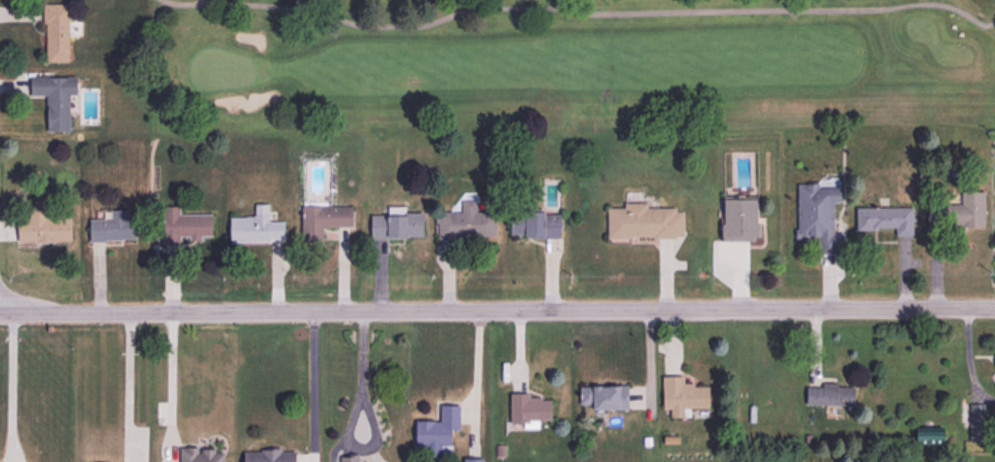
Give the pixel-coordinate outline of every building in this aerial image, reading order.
[(68,4),(45,4),(45,62),(69,62),(68,4)] [(47,130),(69,131),(70,95),(77,95),(77,77),(31,76),(31,95),(47,96),(47,130)] [(797,183),(797,237),(818,237),(819,254),(844,254),(843,233),(833,233),(833,202),(840,202),(840,188),(818,188),(818,183),(797,183)] [(985,226),(985,191),(961,191),(961,204),(927,203),(927,225),(985,226)] [(722,199),(723,240),(759,240),(758,199),(722,199)] [(461,211),(438,211),(437,236),(496,237),(497,212),(476,212),(476,200),(462,200),(461,211)] [(607,237),(683,238),(683,208),(647,208),(647,202),(624,202),(624,208),(607,208),(607,237)] [(284,221),(269,221),(269,203),(254,203),(255,217),(229,217),(230,242),(285,241),(284,221)] [(212,214),(180,213),(180,207),(158,206),(157,244),(174,245),(174,251),(180,251),(180,236),(189,237),(189,240),(201,240),(201,236),(212,236),(212,214)] [(352,206),(302,206),(302,241),(323,240),(323,227),(353,227),(352,206)] [(912,206),(856,207),(856,229),(895,229),(895,236),(913,235),(912,206)] [(71,217),(51,217),(51,209),(28,209),(28,217),(18,217),(18,241),(71,242),(71,217)] [(90,241),(135,240),(134,218),(128,218),(128,209),(110,209),(110,219),(89,219),(90,241)] [(560,213),(511,212),(510,236),(560,237),(560,213)] [(422,213),(370,214),(370,237),(423,237),(422,213)] [(709,386),(693,386),(693,383),(683,383),(683,375),(661,376),(662,409),(670,409),(670,417),(690,417),(690,408),(709,408),(709,386)] [(806,404),(854,405),(854,385),(821,384),(821,387),(807,387),(806,404)] [(580,404),(592,404),(592,410),(628,409),(627,385),(579,386),(580,404)] [(551,420),(551,398),(529,398),(529,393),(510,393),(510,423),(523,422),(523,428),(539,428),(539,420),(551,420)] [(984,404),(969,403),(968,441),(983,441),(984,404)] [(415,420),(415,445),(451,445),(451,429),(460,430),(460,405),(440,405),(440,421),(415,420)] [(944,428),(916,428),(915,442),(943,442),(944,428)] [(199,450),(199,447),(179,447),(179,461),(224,461),(224,450),(199,450)] [(295,451),(281,452),(281,450),(243,450),(244,461),(296,461),(295,451)]
